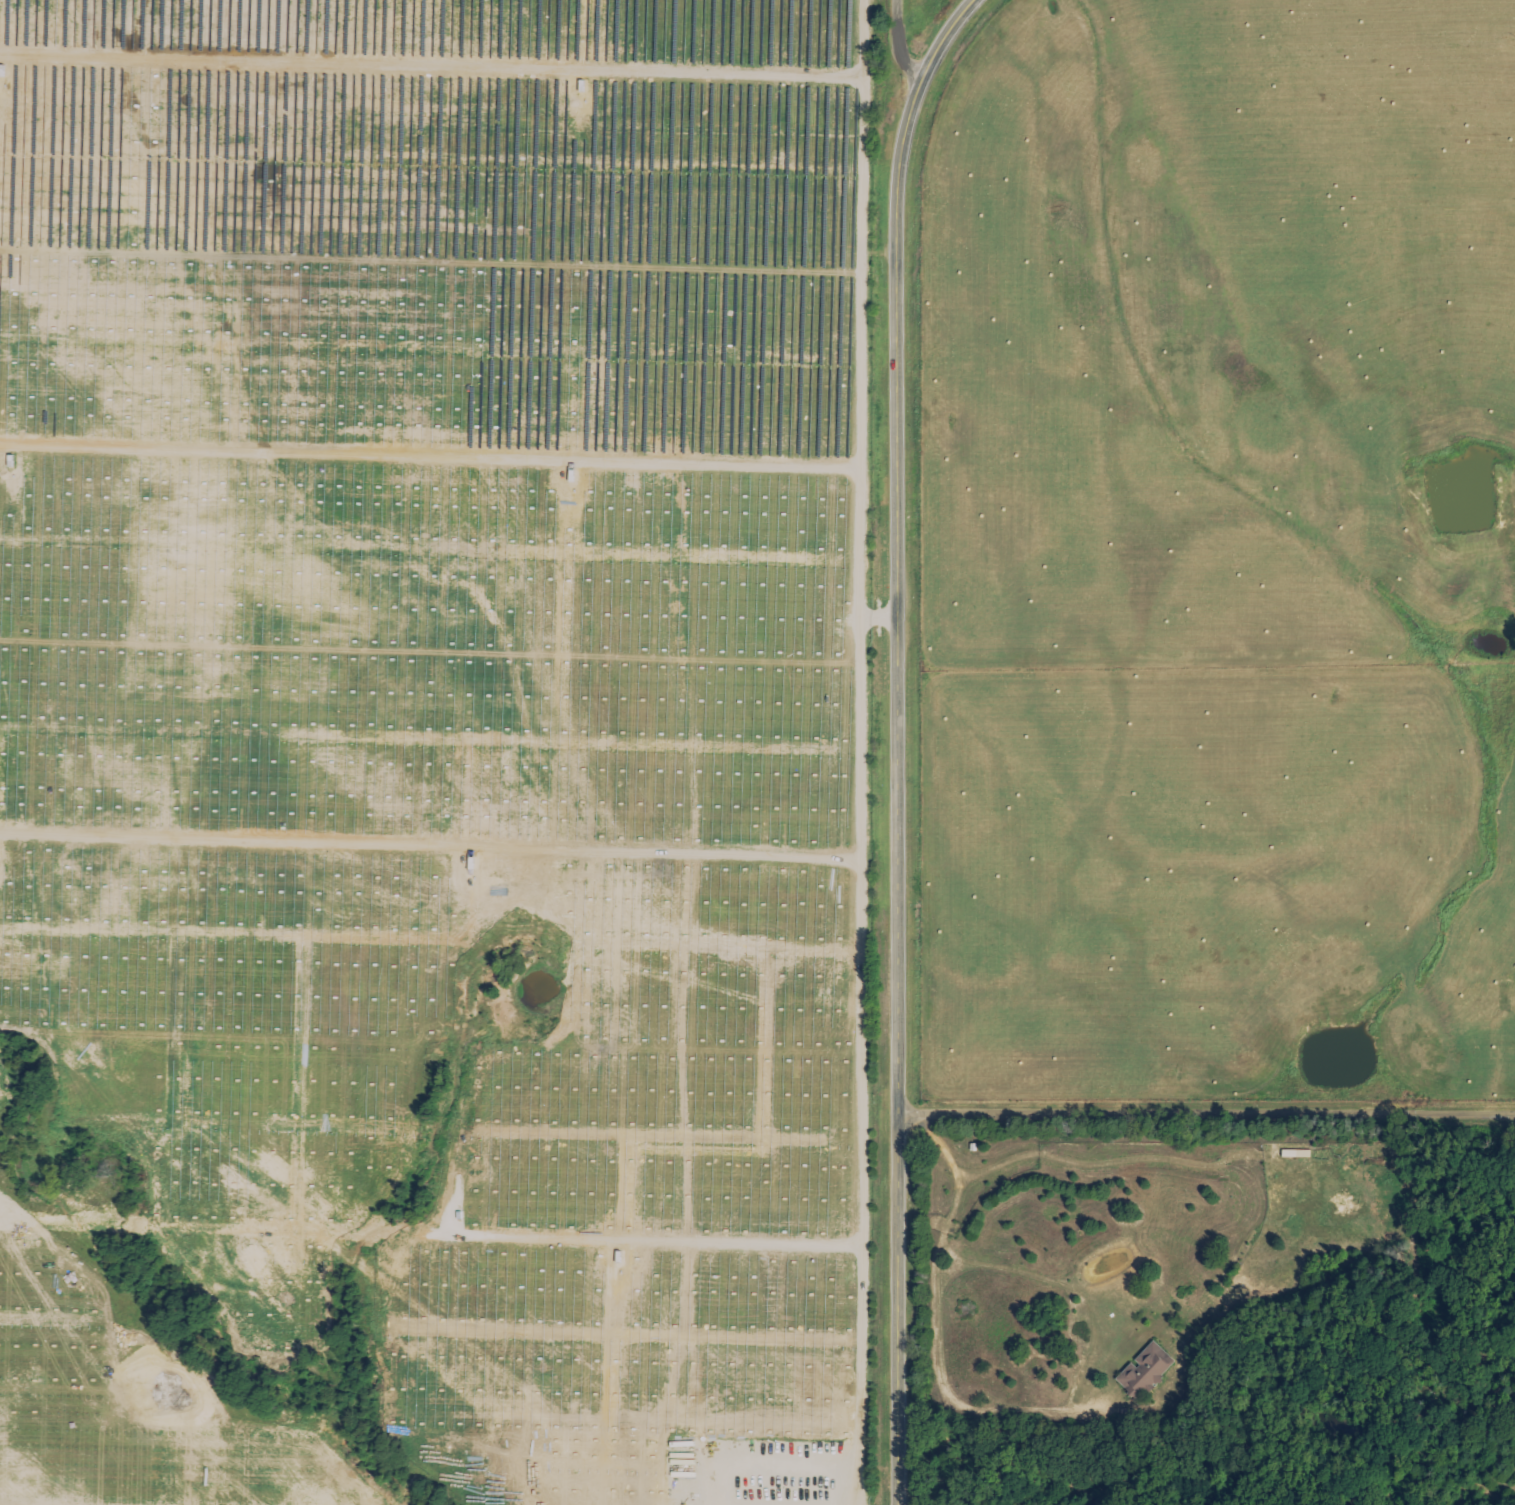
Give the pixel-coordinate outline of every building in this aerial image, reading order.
[(1115,1380),(1131,1396),(1141,1386),(1147,1392),(1175,1362),(1153,1341),(1132,1362),(1115,1380)]
